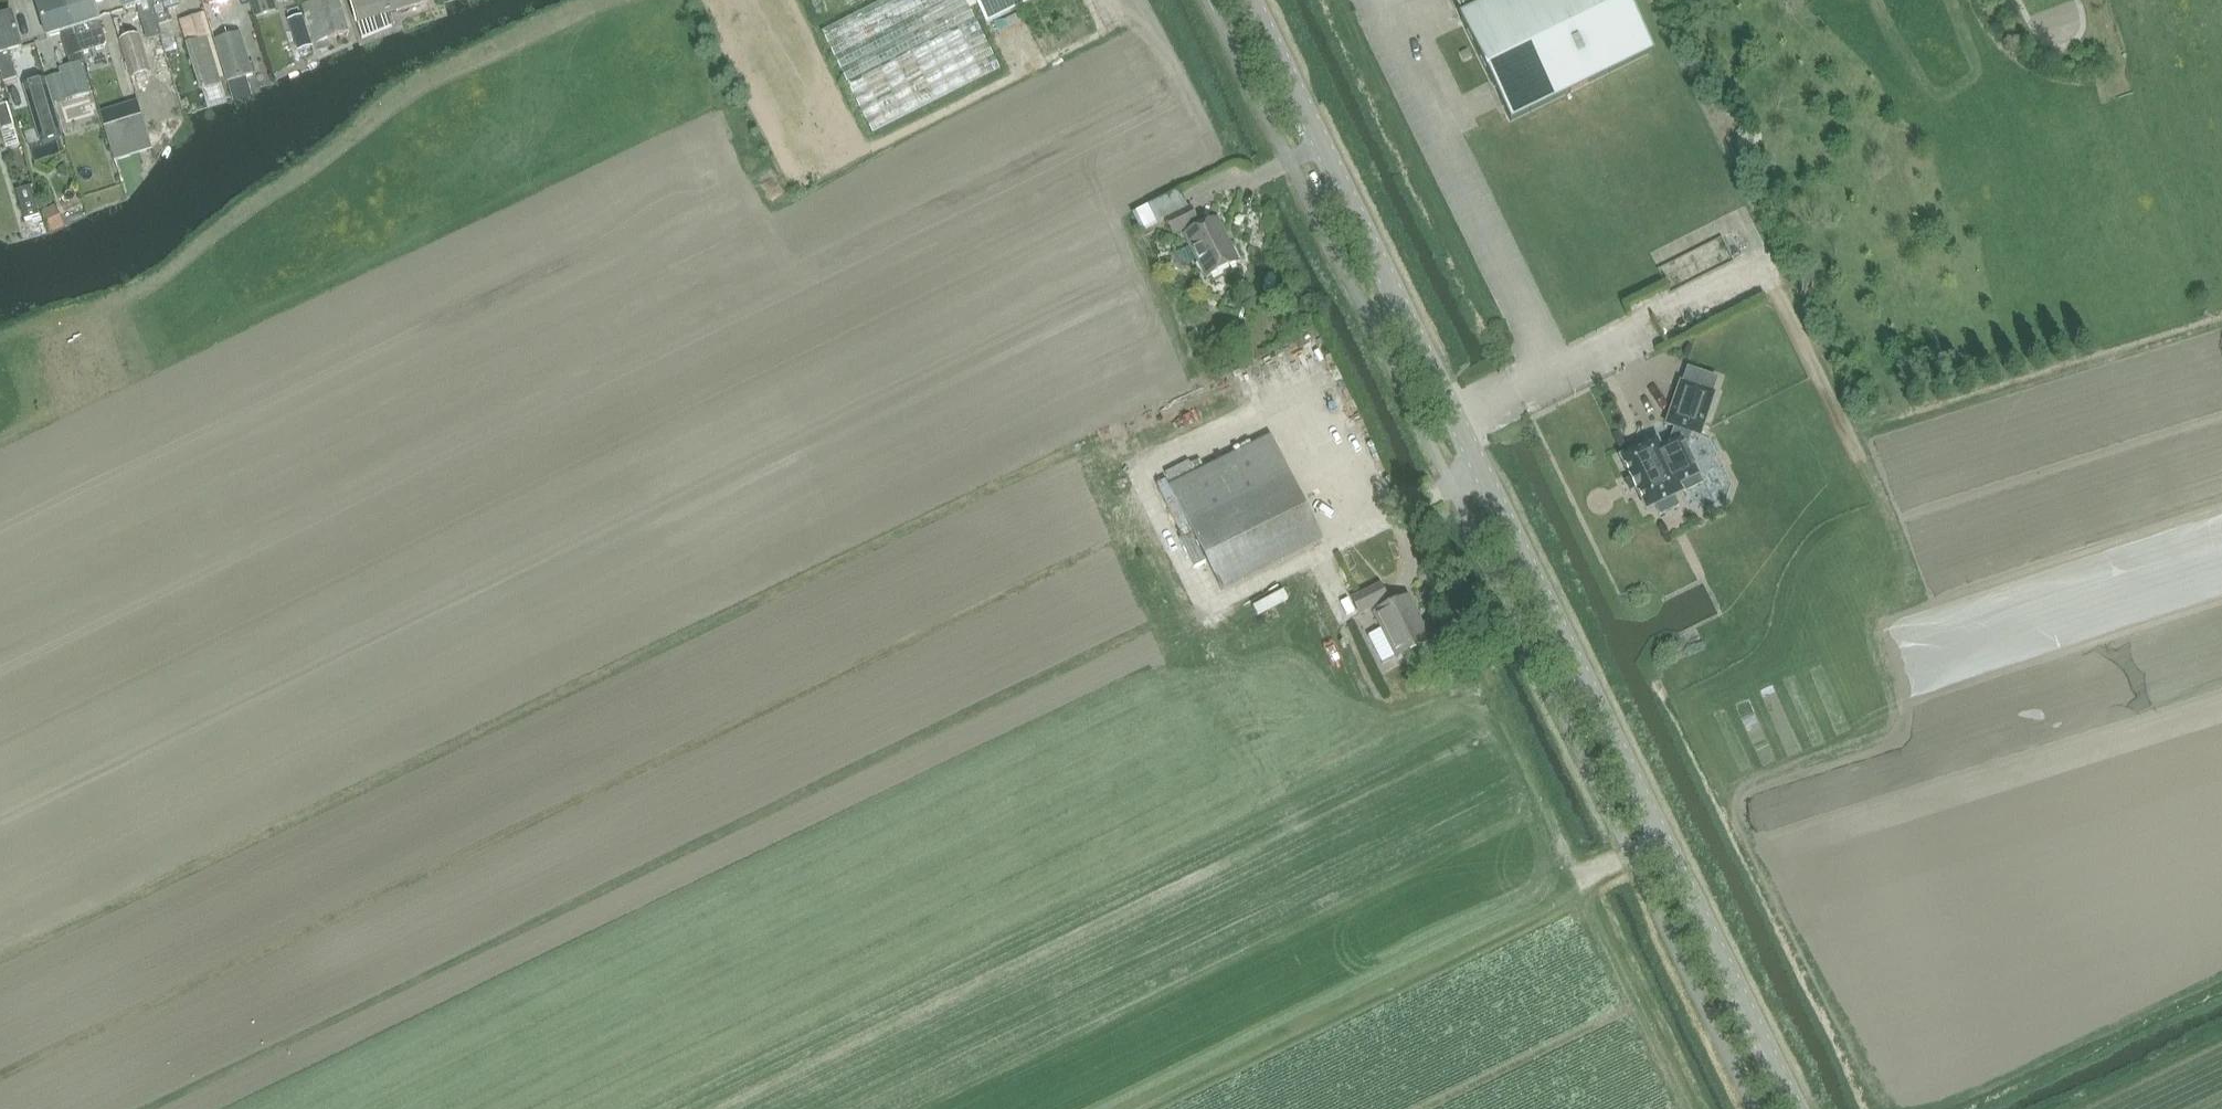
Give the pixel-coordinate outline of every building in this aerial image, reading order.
[(80,55),(63,0),(49,0),(36,4),(47,39),(60,35),(70,66),(58,69),(60,75),(46,79),(53,105),(88,94),(77,56),(80,55)] [(80,55),(104,48),(106,44),(92,0),(63,0),(80,55)] [(157,27),(149,0),(120,0),(123,10),(137,6),(147,41),(160,37),(157,27)] [(157,27),(169,23),(166,12),(178,9),(179,4),(178,0),(149,0),(157,27)] [(254,18),(275,11),(272,0),(249,0),(254,18)] [(348,33),(338,0),(319,0),(302,5),(314,43),(348,33)] [(362,39),(394,28),(390,15),(428,4),(427,0),(348,0),(362,39)] [(1001,71),(965,0),(886,0),(822,32),(874,135),(1001,71)] [(1034,0),(974,0),(986,24),(1034,0)] [(1464,20),(1461,21),(1511,122),(1651,56),(1623,0),(1455,0),(1464,20)] [(3,82),(15,78),(8,54),(22,50),(11,15),(0,19),(0,73),(3,82)] [(205,16),(195,19),(179,24),(185,44),(211,36),(205,16)] [(226,82),(253,74),(240,32),(214,40),(226,82)] [(135,77),(149,73),(138,37),(124,41),(135,77)] [(198,92),(203,91),(221,86),(207,39),(184,46),(198,92)] [(29,84),(23,86),(40,144),(61,138),(53,109),(44,80),(29,84)] [(13,126),(8,111),(0,114),(0,126),(1,129),(13,126)] [(151,150),(148,138),(142,117),(104,129),(110,150),(114,162),(127,157),(151,150)] [(25,221),(39,216),(30,187),(16,192),(25,221)] [(1206,278),(1237,263),(1216,220),(1196,230),(1194,224),(1197,223),(1190,209),(1166,221),(1173,235),(1183,230),(1186,235),(1185,236),(1206,278)] [(1144,236),(1158,229),(1148,210),(1134,217),(1144,236)] [(1667,287),(1730,262),(1723,245),(1660,270),(1667,287)] [(1677,319),(1683,336),(1696,331),(1689,315),(1677,319)] [(1621,451),(1621,452),(1648,508),(1655,504),(1660,513),(1682,504),(1677,494),(1707,480),(1689,440),(1693,430),(1702,433),(1717,388),(1714,388),(1719,374),(1689,364),(1685,375),(1682,374),(1666,420),(1676,425),(1672,435),(1663,439),(1660,432),(1621,451)] [(1322,541),(1290,477),(1271,437),(1169,486),(1221,591),(1322,541)] [(1380,587),(1352,600),(1359,614),(1372,608),(1398,659),(1429,643),(1407,598),(1390,606),(1380,587)]
